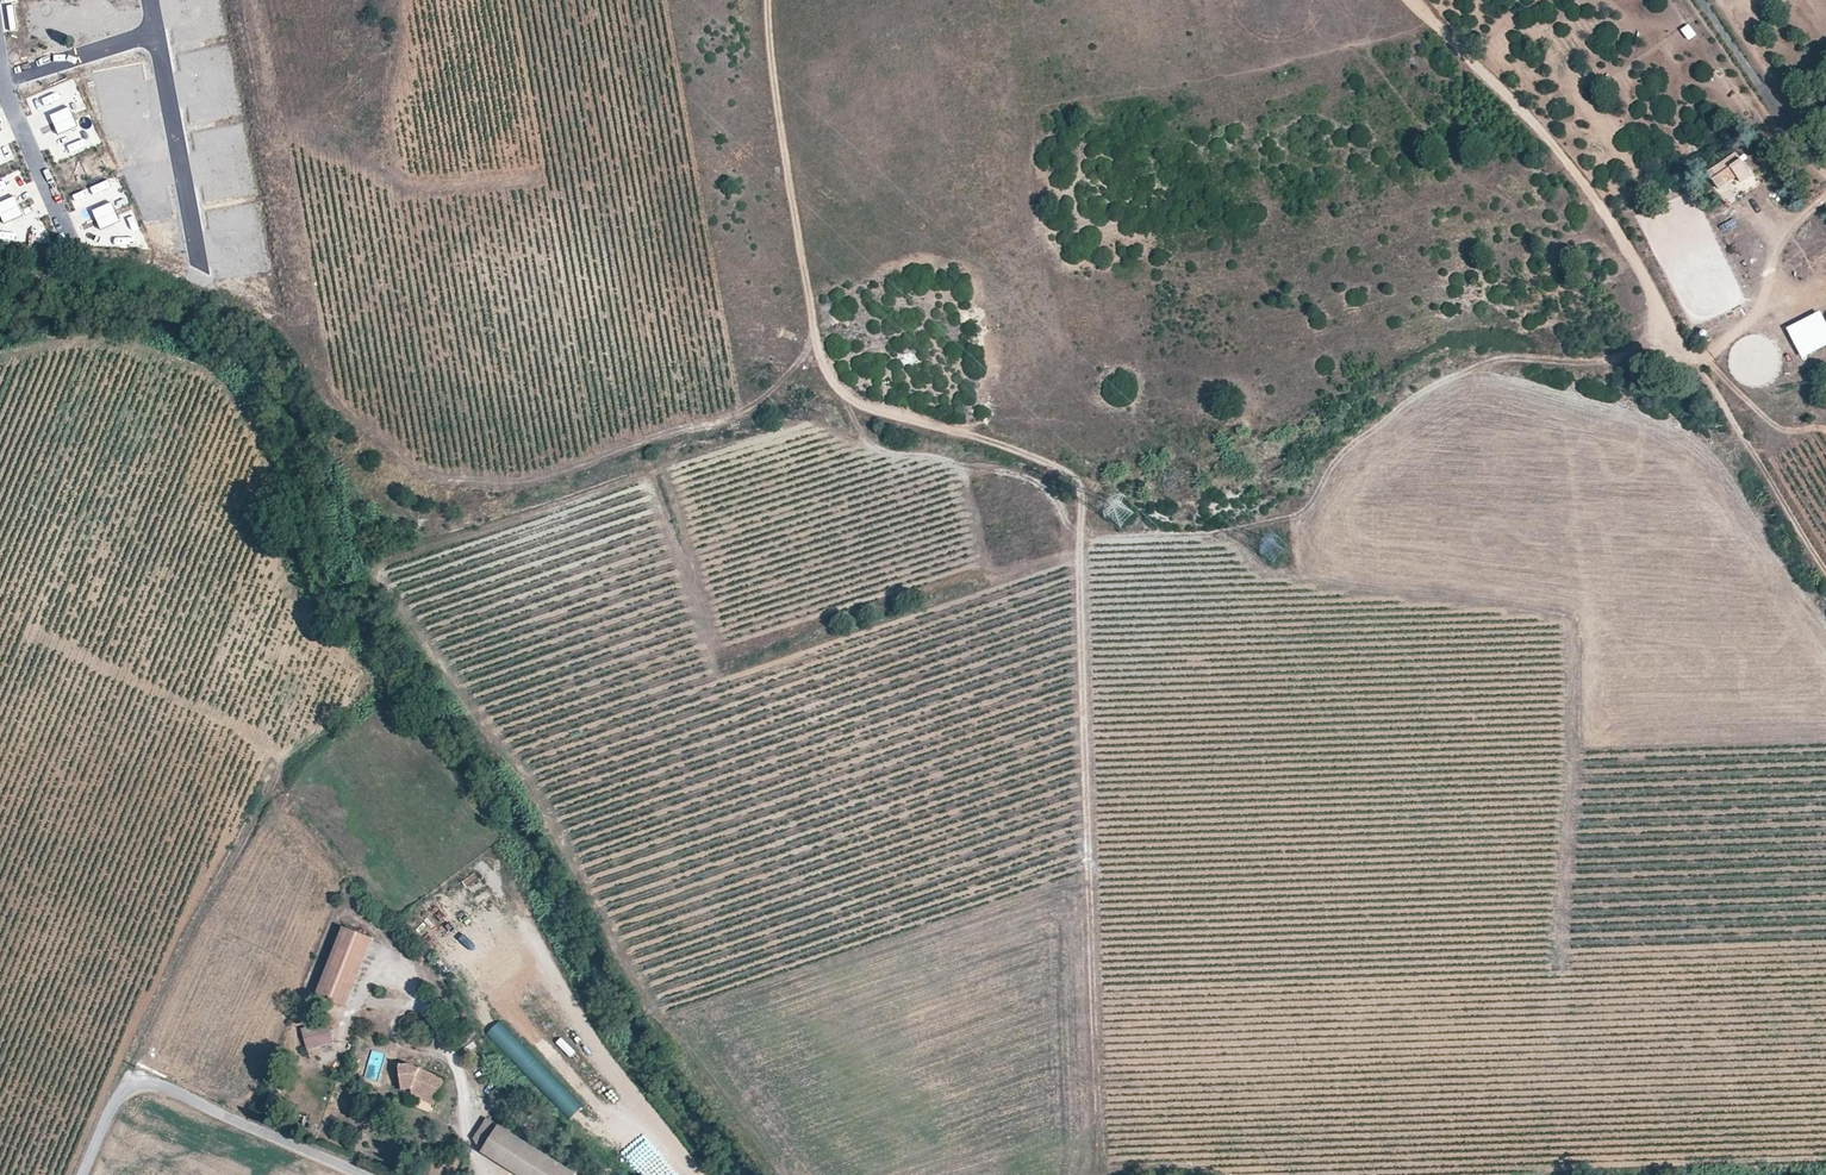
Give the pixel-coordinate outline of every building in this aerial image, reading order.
[(1689,24),(1680,30),(1687,41),(1696,36),(1689,24)] [(51,116),(60,136),(80,128),(71,107),(51,116)] [(1751,176),(1735,153),(1707,172),(1718,190),(1736,177),(1741,183),(1751,176)] [(6,225),(24,217),(14,196),(0,203),(0,213),(6,225)] [(113,202),(93,210),(101,231),(121,224),(113,202)] [(1106,514),(1121,526),(1133,512),(1118,500),(1106,514)] [(1273,562),(1284,552),(1273,542),(1263,552),(1273,562)] [(316,999),(345,1010),(373,938),(344,927),(316,999)] [(487,1034),(570,1119),(584,1105),(501,1021),(487,1034)] [(302,1033),(307,1052),(334,1045),(328,1025),(302,1033)] [(445,1080),(409,1065),(399,1067),(405,1090),(412,1088),(437,1099),(445,1080)] [(437,1099),(412,1088),(410,1094),(435,1105),(437,1099)] [(501,1127),(484,1117),(472,1137),(484,1154),(501,1127)] [(501,1127),(484,1154),(519,1174),(577,1174),(501,1127)]
